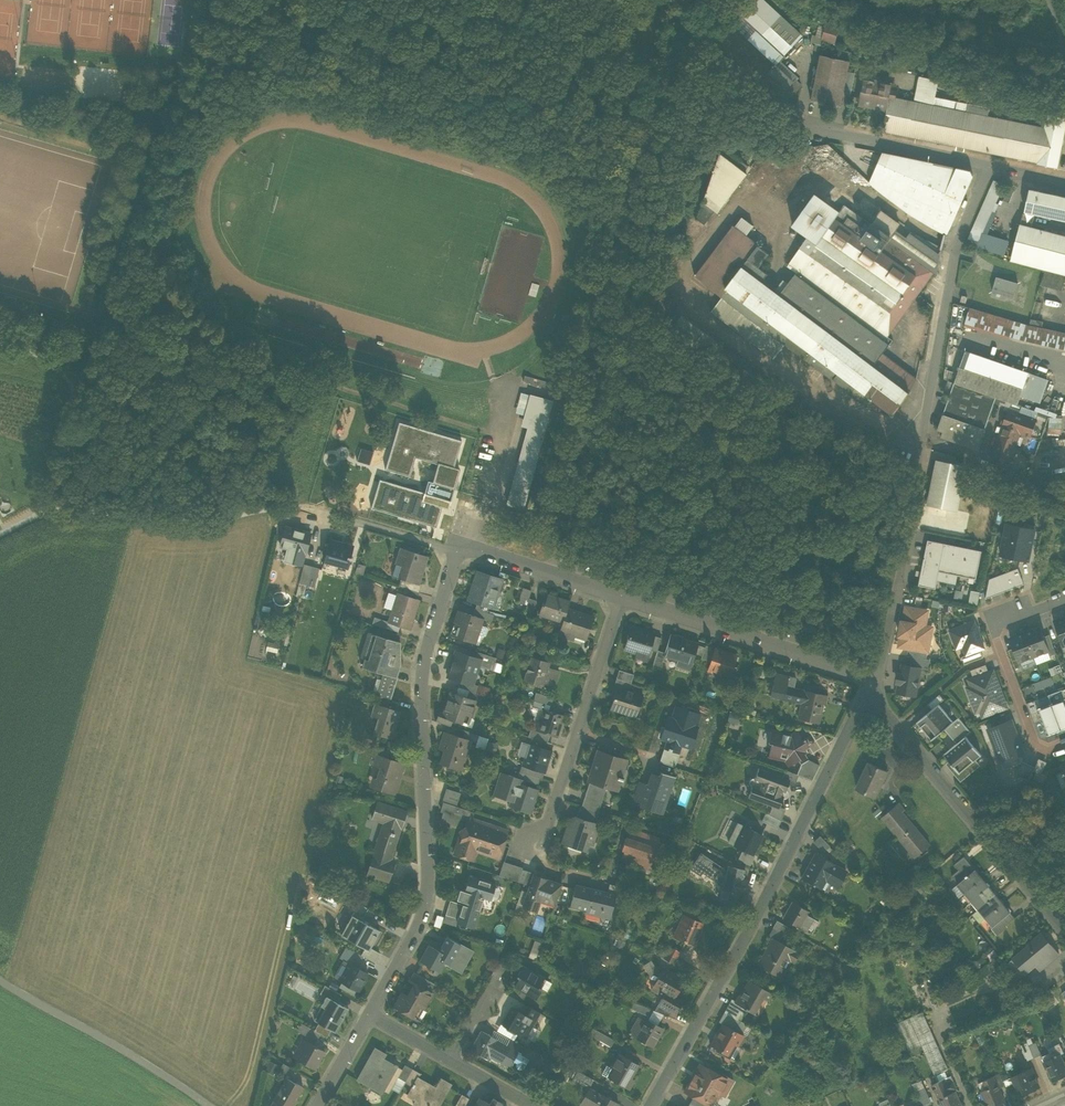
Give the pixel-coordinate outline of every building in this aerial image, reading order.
[(774,19),(754,1),(741,16),(756,31),(747,41),(774,65),(779,59),(782,55),(790,47),(768,26),(774,19)] [(784,10),(754,1),(774,19),(778,14),(778,15),(784,10)] [(673,24),(685,27),(687,17),(678,8),(673,24)] [(800,35),(778,15),(778,14),(774,19),(768,26),(790,47),(800,35)] [(741,16),(716,44),(731,58),(747,41),(756,31),(741,16)] [(824,26),(818,25),(815,36),(822,37),(824,38),(823,42),(835,45),(840,25),(827,22),(826,26),(824,26)] [(657,47),(661,35),(655,34),(652,46),(657,47)] [(820,45),(821,41),(822,37),(815,36),(812,35),(810,42),(820,45)] [(792,82),(774,65),(747,41),(731,58),(782,105),(801,85),(795,81),(794,79),(792,82)] [(844,50),(842,60),(850,61),(852,52),(844,50)] [(810,99),(841,105),(843,95),(848,72),(850,61),(842,60),(819,55),(810,99)] [(798,77),(779,59),(774,65),(792,82),(794,79),(795,81),(798,77)] [(843,95),(851,96),(855,74),(848,72),(843,95)] [(927,87),(935,88),(937,89),(939,80),(920,76),(918,85),(927,87)] [(859,104),(887,110),(890,97),(890,96),(893,85),(864,79),(859,104)] [(918,85),(915,102),(924,104),(927,87),(918,85)] [(935,88),(927,87),(924,104),(931,105),(935,88)] [(937,89),(935,88),(931,105),(955,110),(957,101),(935,97),(937,89)] [(931,105),(924,104),(915,102),(890,97),(887,110),(883,130),(924,139),(931,105)] [(955,110),(967,112),(969,103),(957,101),(955,110)] [(969,103),(967,112),(988,117),(990,107),(969,103)] [(1006,120),(988,117),(967,112),(955,110),(931,105),(924,139),(1038,162),(1045,128),(1012,121),(1006,120)] [(1009,107),(1006,120),(1012,121),(1015,108),(1009,107)] [(1046,125),(1048,114),(1041,112),(1039,124),(1046,125)] [(1057,168),(1064,129),(1064,117),(1048,114),(1046,125),(1045,128),(1038,162),(1038,164),(1057,168)] [(696,218),(703,224),(713,211),(716,213),(746,174),(743,171),(747,166),(721,145),(696,218)] [(946,235),(955,216),(895,189),(909,158),(882,153),(869,182),(879,190),(910,214),(946,235)] [(934,163),(909,158),(895,189),(955,216),(968,187),(969,185),(931,168),(934,163)] [(957,168),(934,163),(931,168),(969,185),(973,176),(971,171),(957,168)] [(843,194),(852,184),(838,172),(830,182),(843,194)] [(994,181),(968,239),(978,241),(995,203),(996,203),(1004,184),(1004,183),(994,181)] [(1003,200),(1009,203),(1014,191),(1008,188),(1003,200)] [(1064,220),(1064,197),(1030,189),(1025,212),(1064,220)] [(816,193),(811,200),(836,218),(841,211),(816,193)] [(796,272),(795,274),(889,345),(893,340),(888,336),(889,335),(934,272),(936,270),(891,237),(878,228),(879,227),(873,223),(873,224),(872,224),(871,223),(862,237),(836,218),(811,200),(792,225),(809,237),(808,238),(807,238),(788,266),(796,272)] [(979,242),(983,232),(996,203),(995,203),(978,241),(978,242),(979,242)] [(999,204),(996,203),(983,232),(988,234),(998,213),(996,212),(999,204)] [(1020,224),(1031,227),(1034,216),(1023,213),(1020,224)] [(741,217),(734,227),(745,235),(752,225),(741,217)] [(1031,227),(1020,224),(1018,235),(1017,235),(1014,245),(1015,246),(1012,256),(1064,270),(1064,236),(1031,227)] [(774,290),(762,282),(742,267),(758,245),(745,235),(734,227),(732,225),(694,275),(722,297),(711,311),(774,358),(785,344),(833,379),(875,409),(879,404),(893,415),(909,393),(779,295),(774,290)] [(908,237),(896,229),(896,230),(891,237),(936,270),(934,272),(937,274),(940,254),(938,253),(935,258),(907,238),(908,237)] [(907,238),(935,258),(938,253),(942,248),(942,247),(922,237),(912,231),(908,237),(907,238)] [(979,242),(978,242),(977,247),(1005,255),(1009,240),(988,234),(983,232),(979,242)] [(978,242),(978,241),(968,239),(966,245),(967,245),(977,247),(978,242)] [(770,254),(758,245),(742,267),(762,282),(768,274),(759,267),(770,254)] [(1062,290),(1064,279),(1064,276),(1045,271),(1041,284),(1062,290)] [(788,283),(779,295),(909,393),(917,378),(883,353),(889,345),(795,274),(788,283)] [(992,291),(1014,298),(1018,283),(997,276),(992,291)] [(779,295),(788,283),(783,279),(774,290),(779,295)] [(1023,339),(1029,325),(970,308),(965,323),(1023,339)] [(1031,319),(1030,325),(1041,327),(1043,321),(1031,319)] [(1023,339),(1064,348),(1064,333),(1029,325),(1023,339)] [(1017,405),(1020,396),(1025,383),(1028,373),(1029,372),(965,351),(958,373),(954,383),(996,397),(1017,405)] [(948,380),(954,383),(958,373),(945,369),(944,379),(948,380)] [(1025,383),(1031,385),(1035,375),(1028,373),(1025,383)] [(523,381),(547,388),(548,382),(525,375),(523,381)] [(1038,376),(1035,375),(1031,385),(1027,398),(1030,399),(1038,376)] [(1049,380),(1038,376),(1030,399),(1041,403),(1049,380)] [(954,383),(948,380),(945,390),(951,392),(954,383)] [(556,403),(567,406),(572,386),(562,383),(556,403)] [(951,392),(943,414),(985,429),(996,397),(954,383),(951,392)] [(1031,385),(1025,383),(1020,396),(1027,398),(1031,385)] [(516,413),(525,415),(530,395),(522,393),(516,413)] [(525,415),(530,417),(547,421),(552,401),(530,395),(525,415)] [(1022,406),(1019,414),(1036,420),(1039,412),(1022,406)] [(991,461),(1007,466),(1020,432),(1021,429),(1031,433),(1036,420),(1019,414),(1009,410),(991,461)] [(978,450),(985,429),(943,414),(938,430),(943,431),(941,437),(978,450)] [(522,426),(527,428),(530,417),(525,415),(522,426)] [(533,471),(547,421),(530,417),(527,428),(517,467),(520,467),(533,471)] [(860,438),(867,432),(841,418),(837,425),(860,438)] [(423,429),(399,422),(394,437),(399,439),(395,450),(391,448),(385,469),(410,476),(415,457),(438,464),(433,482),(428,480),(424,493),(379,479),(371,508),(398,516),(399,511),(417,516),(415,521),(436,527),(442,507),(446,495),(452,496),(460,469),(454,467),(462,441),(441,435),(440,439),(422,434),(423,429)] [(860,438),(870,444),(878,434),(868,430),(867,432),(860,438)] [(373,452),(361,448),(357,461),(369,465),(373,452)] [(930,504),(955,510),(965,466),(939,460),(930,504)] [(507,504),(523,509),(533,471),(520,467),(512,497),(509,496),(507,504)] [(442,507),(448,509),(452,496),(446,495),(442,507)] [(1027,528),(1007,524),(1000,554),(1028,560),(1030,552),(1030,550),(1028,548),(1030,540),(1032,540),(1033,538),(1035,530),(1027,528)] [(290,562),(301,565),(304,552),(305,552),(310,534),(285,527),(280,545),(288,548),(294,549),(290,562)] [(324,560),(348,567),(351,556),(350,556),(353,547),(341,544),(341,543),(330,540),(324,560)] [(982,551),(928,540),(919,585),(936,589),(938,580),(939,571),(958,575),(976,579),(982,551)] [(294,549),(288,548),(284,560),(290,562),(294,549)] [(404,579),(418,584),(419,583),(427,556),(401,548),(392,575),(401,578),(404,579)] [(301,577),(308,579),(311,567),(304,565),(301,577)] [(319,569),(311,567),(308,579),(306,585),(314,587),(319,569)] [(990,580),(986,598),(1024,584),(1018,569),(990,580)] [(939,571),(938,580),(956,584),(958,575),(939,571)] [(489,606),(492,607),(497,590),(499,591),(502,581),(476,573),(473,582),(474,583),(469,600),(477,602),(489,606)] [(401,587),(405,588),(418,592),(421,584),(419,583),(418,584),(404,579),(401,587)] [(418,593),(418,592),(405,588),(403,594),(416,599),(418,593)] [(518,602),(527,604),(529,598),(531,591),(523,588),(518,602)] [(964,591),(955,589),(953,601),(961,603),(964,591)] [(980,592),(971,590),(968,603),(978,605),(980,592)] [(388,622),(399,626),(410,629),(420,600),(416,599),(403,594),(397,593),(395,601),(399,602),(396,610),(392,609),(388,622)] [(539,614),(563,621),(567,609),(569,602),(547,595),(544,604),(542,603),(539,614)] [(536,601),(529,598),(527,604),(525,611),(532,613),(536,601)] [(477,602),(475,609),(487,613),(489,606),(477,602)] [(516,608),(525,611),(527,604),(518,602),(516,608)] [(265,606),(258,604),(256,614),(263,615),(265,606)] [(908,648),(923,651),(923,650),(925,640),(930,641),(932,627),(925,626),(928,611),(906,607),(904,621),(902,621),(899,636),(901,636),(899,646),(908,648)] [(493,615),(487,613),(475,609),(473,615),(484,619),(491,621),(493,615)] [(594,617),(567,609),(563,621),(560,631),(586,640),(594,617)] [(473,643),(476,634),(479,627),(481,628),(482,626),(484,619),(473,615),(457,610),(449,635),(473,643)] [(372,624),(386,628),(388,622),(374,617),(372,624)] [(1063,646),(1064,645),(1064,617),(1054,621),(1063,646)] [(966,655),(981,650),(985,648),(974,621),(950,630),(954,641),(957,648),(963,646),(966,655)] [(397,632),(399,626),(388,622),(386,628),(397,632)] [(486,627),(482,626),(481,628),(479,627),(476,634),(482,636),(483,636),(486,635),(488,629),(486,627)] [(625,648),(647,656),(649,650),(654,635),(654,634),(631,627),(625,648)] [(1033,629),(1025,632),(1034,656),(1048,651),(1043,637),(1039,627),(1033,630),(1033,629)] [(363,650),(370,653),(375,634),(372,633),(368,632),(363,650)] [(1019,662),(1034,656),(1025,632),(1017,635),(1017,636),(1011,638),(1014,648),(1019,662)] [(400,642),(375,634),(370,653),(368,659),(367,661),(377,665),(376,671),(383,673),(384,674),(397,678),(401,664),(393,662),(400,642)] [(476,634),(473,643),(479,645),(482,636),(476,634)] [(1049,634),(1043,637),(1048,651),(1050,656),(1056,653),(1049,634)] [(649,650),(657,652),(657,650),(662,638),(654,635),(649,650)] [(670,657),(687,663),(690,653),(693,654),(696,643),(670,635),(665,653),(663,659),(669,661),(670,657)] [(701,659),(711,662),(715,649),(716,649),(716,648),(705,645),(701,659)] [(907,655),(911,656),(926,659),(928,651),(923,650),(923,651),(908,648),(907,655)] [(1019,662),(1014,648),(1008,650),(1015,669),(1021,666),(1019,662)] [(708,669),(729,676),(736,656),(716,649),(715,649),(711,662),(708,669)] [(361,657),(364,658),(368,659),(370,653),(363,650),(361,657)] [(665,653),(657,650),(657,652),(652,666),(660,668),(663,659),(665,653)] [(962,657),(965,664),(983,657),(981,650),(966,655),(962,657)] [(1048,651),(1034,656),(1037,664),(1051,659),(1050,656),(1048,651)] [(464,682),(472,684),(472,683),(475,675),(473,674),(478,661),(478,659),(476,658),(457,652),(456,652),(453,663),(452,663),(448,676),(464,682)] [(478,661),(488,664),(491,656),(478,652),(476,658),(478,659),(478,661)] [(487,668),(492,670),(496,658),(491,656),(488,664),(487,668)] [(930,660),(926,659),(911,656),(910,666),(920,668),(928,669),(930,660)] [(1022,670),(1037,664),(1034,656),(1019,662),(1021,666),(1022,670)] [(526,679),(554,688),(559,671),(546,667),(548,662),(532,657),(526,679)] [(362,667),(376,671),(377,665),(367,661),(368,659),(364,658),(362,667)] [(971,670),(974,678),(989,672),(986,664),(971,670)] [(1060,664),(1049,669),(1052,676),(1063,672),(1060,664)] [(898,692),(915,695),(920,668),(910,666),(903,665),(901,674),(899,674),(897,682),(899,683),(898,692)] [(619,670),(617,678),(631,683),(634,674),(619,670)] [(978,702),(983,716),(1007,707),(993,671),(989,672),(974,678),(970,680),(972,686),(968,688),(974,703),(978,702)] [(770,696),(783,699),(786,686),(794,688),(796,678),(775,673),(770,696)] [(384,674),(377,695),(390,699),(397,678),(384,674)] [(1051,676),(1043,680),(1045,687),(1054,684),(1051,676)] [(617,686),(629,690),(631,683),(617,678),(614,686),(617,687),(617,686)] [(1037,690),(1045,687),(1043,680),(1034,683),(1037,690)] [(464,682),(462,688),(469,690),(476,692),(478,685),(472,683),(472,684),(464,682)] [(611,708),(634,715),(637,705),(639,706),(643,695),(629,690),(617,686),(617,687),(611,708)] [(797,689),(794,688),(786,686),(783,699),(784,699),(801,703),(803,703),(807,704),(810,692),(804,690),(804,691),(797,689)] [(461,695),(467,697),(469,690),(462,688),(458,687),(455,694),(460,696),(461,695)] [(476,692),(469,690),(467,697),(475,700),(475,701),(480,702),(480,703),(484,705),(487,696),(476,692)] [(1051,703),(1064,698),(1064,697),(1062,690),(1048,695),(1051,703)] [(452,718),(460,721),(462,716),(469,718),(475,701),(475,700),(467,697),(461,695),(460,696),(455,694),(450,692),(443,713),(442,714),(452,718)] [(817,693),(810,692),(807,704),(803,703),(800,719),(819,723),(823,703),(815,701),(817,693)] [(536,693),(534,700),(545,704),(551,705),(553,698),(536,693)] [(823,703),(826,704),(828,696),(817,693),(815,701),(823,703)] [(928,704),(932,709),(939,704),(944,699),(940,694),(928,704)] [(388,707),(390,699),(377,695),(375,703),(388,707)] [(1034,700),(1037,708),(1051,703),(1048,695),(1034,700)] [(1061,730),(1064,729),(1064,698),(1051,703),(1061,730)] [(543,710),(545,704),(534,700),(532,706),(543,710)] [(1034,721),(1041,719),(1037,709),(1037,708),(1034,700),(1027,703),(1034,721)] [(373,733),(395,739),(397,731),(395,731),(401,711),(388,707),(375,703),(374,703),(370,715),(378,718),(373,733)] [(1061,730),(1051,703),(1037,708),(1037,709),(1041,719),(1047,736),(1061,730)] [(932,740),(944,729),(954,721),(939,704),(932,709),(917,722),(932,740)] [(665,747),(679,752),(684,735),(694,738),(698,725),(697,725),(700,714),(675,705),(672,717),(668,716),(660,738),(667,740),(665,747)] [(550,733),(556,735),(562,716),(543,710),(537,729),(550,733)] [(436,722),(449,726),(452,718),(442,714),(443,713),(439,712),(436,722)] [(728,712),(726,720),(734,722),(736,714),(728,712)] [(959,717),(954,721),(944,729),(956,744),(966,736),(971,732),(959,717)] [(1041,738),(1047,736),(1041,719),(1034,721),(1041,738)] [(1016,731),(1012,720),(988,729),(1000,762),(1001,762),(1021,754),(1024,753),(1019,740),(1018,740),(1014,732),(1016,731)] [(528,736),(532,737),(547,742),(550,733),(537,729),(531,727),(528,736)] [(470,740),(477,743),(480,736),(464,731),(462,737),(470,740)] [(783,755),(790,765),(798,760),(799,762),(806,758),(801,750),(808,745),(804,739),(803,740),(797,732),(789,737),(788,735),(771,731),(768,742),(771,743),(769,755),(779,757),(783,755)] [(440,763),(461,770),(470,740),(462,737),(445,732),(439,749),(444,751),(441,762),(440,762),(440,763)] [(982,755),(966,736),(956,744),(944,754),(953,766),(951,767),(961,779),(978,765),(975,761),(982,755)] [(551,743),(547,742),(532,737),(531,741),(530,744),(549,750),(551,743)] [(549,750),(530,744),(529,743),(523,763),(522,765),(542,771),(544,772),(551,750),(549,750)] [(660,762),(674,766),(679,752),(665,747),(660,762)] [(377,755),(390,759),(392,753),(379,749),(377,755)] [(593,769),(590,780),(606,785),(614,788),(617,779),(619,779),(619,778),(623,780),(624,778),(620,777),(626,760),(598,751),(592,769),(593,769)] [(1001,762),(1004,769),(1015,765),(1021,763),(1022,761),(1023,759),(1021,754),(1001,762)] [(374,787),(394,794),(399,779),(398,779),(403,764),(390,759),(377,755),(374,765),(381,768),(374,787)] [(801,764),(796,774),(798,775),(813,780),(819,765),(808,759),(801,764)] [(1035,767),(1033,771),(1036,772),(1039,774),(1040,771),(1044,761),(1038,759),(1035,767)] [(1035,767),(1022,761),(1021,763),(1015,765),(1018,771),(1016,775),(1028,781),(1033,771),(1035,767)] [(857,788),(875,797),(888,771),(870,762),(857,788)] [(521,765),(519,771),(517,777),(526,780),(525,781),(538,785),(540,778),(542,771),(522,765),(521,765)] [(772,805),(778,808),(778,807),(788,780),(789,780),(782,777),(758,768),(748,797),(772,805)] [(795,783),(798,775),(796,774),(785,770),(782,777),(789,780),(788,780),(795,783)] [(673,785),(675,776),(660,771),(658,778),(650,775),(647,784),(641,803),(639,806),(663,814),(667,801),(664,799),(669,784),(673,785)] [(1047,775),(1040,771),(1039,774),(1036,772),(1033,778),(1043,783),(1047,775)] [(508,806),(531,813),(537,796),(522,791),(524,784),(525,781),(526,780),(517,777),(500,772),(493,795),(494,795),(495,791),(511,797),(510,801),(508,806)] [(1063,772),(1057,774),(1062,788),(1064,787),(1064,777),(1063,772)] [(602,798),(606,785),(590,780),(586,793),(602,798)] [(632,800),(641,803),(647,784),(638,781),(632,800)] [(522,791),(537,796),(539,789),(524,784),(522,791)] [(448,790),(444,802),(457,806),(461,794),(448,790)] [(494,795),(510,801),(511,797),(495,791),(494,795)] [(586,793),(581,806),(598,811),(602,798),(586,793)] [(375,850),(392,855),(400,828),(402,828),(407,812),(378,802),(372,818),(380,821),(381,818),(386,819),(385,822),(382,830),(381,830),(381,831),(384,832),(378,850),(375,849),(375,850)] [(455,813),(457,806),(444,802),(441,811),(444,812),(442,819),(458,825),(461,815),(455,813)] [(772,805),(769,814),(781,820),(785,809),(778,807),(778,808),(772,805)] [(594,823),(598,811),(581,806),(580,806),(576,817),(594,823)] [(882,817),(915,857),(930,845),(915,826),(913,827),(896,806),(882,817)] [(777,828),(781,820),(769,814),(765,813),(761,820),(777,828)] [(563,842),(582,849),(585,841),(591,843),(597,824),(594,823),(576,817),(573,819),(575,822),(570,824),(569,824),(563,842)] [(457,854),(470,859),(474,846),(494,852),(497,844),(502,845),(506,833),(490,828),(491,824),(481,821),(480,825),(471,822),(466,837),(463,836),(457,854)] [(735,844),(744,826),(737,823),(728,841),(735,844)] [(744,848),(751,852),(755,844),(757,845),(762,834),(744,826),(735,844),(744,848)] [(621,859),(649,868),(652,859),(655,860),(656,855),(657,855),(658,853),(657,853),(659,848),(656,848),(659,838),(631,829),(628,838),(625,837),(621,849),(624,850),(621,859)] [(384,832),(381,831),(375,849),(378,850),(384,832)] [(680,847),(687,852),(695,841),(684,836),(680,847)] [(814,842),(823,851),(828,845),(819,836),(814,842)] [(751,852),(744,848),(738,859),(750,865),(755,854),(751,852)] [(390,860),(392,855),(375,850),(374,855),(373,855),(372,856),(377,857),(371,875),(367,873),(366,874),(373,876),(372,878),(374,879),(375,877),(389,881),(395,862),(390,860)] [(719,896),(737,901),(739,894),(742,895),(746,877),(743,877),(745,870),(727,865),(726,869),(701,852),(690,869),(700,875),(702,872),(711,879),(713,876),(722,883),(721,886),(719,896)] [(814,885),(820,888),(818,886),(824,875),(831,879),(830,882),(837,886),(846,871),(833,864),(834,863),(816,853),(815,854),(816,854),(809,868),(807,867),(802,878),(811,884),(814,886),(814,885)] [(377,857),(372,856),(367,873),(371,875),(377,857)] [(954,864),(959,869),(969,861),(965,857),(965,856),(964,856),(954,864)] [(966,891),(966,892),(982,878),(984,876),(981,873),(979,874),(976,870),(975,869),(969,861),(959,869),(952,875),(958,883),(953,888),(954,888),(959,884),(965,892),(966,891)] [(499,875),(518,881),(522,868),(504,862),(499,875)] [(523,883),(524,883),(528,871),(522,868),(518,881),(523,883)] [(524,883),(530,886),(534,874),(535,875),(535,873),(528,871),(524,883)] [(523,905),(536,910),(540,899),(555,904),(562,884),(535,875),(534,874),(530,886),(523,905)] [(818,886),(820,888),(825,879),(830,882),(831,879),(824,875),(818,886)] [(457,922),(474,928),(483,897),(491,899),(495,884),(469,876),(465,891),(460,890),(457,899),(463,901),(462,904),(458,918),(457,922)] [(711,879),(721,886),(722,883),(713,876),(711,879)] [(989,886),(982,878),(966,892),(973,900),(970,902),(971,902),(973,900),(989,886)] [(586,913),(600,916),(601,913),(610,915),(614,900),(615,894),(608,892),(575,884),(570,906),(587,910),(586,913)] [(614,900),(623,902),(628,888),(610,884),(608,892),(615,894),(614,900)] [(958,897),(965,892),(959,884),(954,888),(953,888),(951,889),(958,897)] [(996,895),(989,886),(973,900),(979,908),(980,908),(996,895)] [(1000,899),(996,895),(980,908),(979,908),(973,913),(980,922),(984,918),(984,919),(987,917),(1003,903),(1004,902),(1001,898),(1000,899)] [(348,908),(354,911),(364,916),(368,908),(353,899),(348,908)] [(446,914),(458,918),(462,904),(450,901),(446,914)] [(736,915),(743,917),(750,905),(743,901),(736,915)] [(798,927),(798,926),(805,914),(807,910),(793,902),(783,918),(798,927)] [(1007,908),(1003,903),(987,917),(993,925),(991,927),(998,935),(1007,927),(1006,925),(1001,919),(1010,912),(1010,911),(1011,910),(1008,907),(1007,908)] [(354,911),(352,915),(361,920),(364,916),(354,911)] [(1001,919),(1006,925),(1015,918),(1010,912),(1001,919)] [(809,916),(805,914),(798,926),(805,930),(808,926),(812,918),(809,916)] [(380,931),(361,920),(352,915),(341,934),(365,948),(369,950),(370,948),(380,931)] [(674,936),(694,945),(703,923),(684,915),(674,936)] [(444,921),(453,924),(454,918),(446,916),(444,921)] [(818,921),(812,918),(808,926),(814,929),(818,921)] [(777,921),(773,928),(788,936),(792,930),(777,921)] [(784,944),(788,936),(773,928),(768,936),(772,938),(773,937),(784,944)] [(1042,932),(1034,939),(1039,944),(1046,938),(1042,932)] [(421,961),(440,971),(445,962),(456,968),(460,961),(463,962),(470,949),(447,936),(439,951),(429,945),(421,961)] [(757,965),(783,979),(783,978),(782,977),(778,975),(787,958),(791,961),(794,962),(799,952),(796,950),(784,944),(773,937),(772,938),(767,947),(768,948),(764,956),(763,955),(757,965)] [(1012,958),(1025,973),(1035,965),(1040,970),(1059,954),(1046,938),(1039,944),(1034,939),(1027,945),(1028,946),(1012,958)] [(344,960),(349,963),(357,967),(363,956),(346,946),(340,957),(344,960)] [(670,946),(667,952),(677,958),(680,952),(670,946)] [(369,950),(365,948),(361,955),(375,962),(380,953),(370,948),(369,950)] [(674,964),(677,958),(667,952),(663,958),(674,964)] [(778,975),(782,977),(791,961),(787,958),(778,975)] [(994,958),(985,966),(992,975),(994,974),(1000,983),(1008,977),(994,958)] [(349,963),(344,960),(334,977),(340,980),(345,970),(349,963)] [(491,974),(499,978),(500,976),(506,966),(498,961),(491,974)] [(348,971),(342,981),(357,990),(359,991),(365,980),(363,979),(367,973),(357,967),(349,963),(345,970),(348,971)] [(515,986),(536,997),(542,987),(539,986),(544,977),(522,966),(517,976),(519,978),(515,985),(515,986)] [(982,983),(992,975),(985,966),(974,974),(982,983)] [(660,991),(664,993),(674,998),(675,996),(684,980),(662,968),(651,989),(659,994),(660,991)] [(340,980),(342,981),(348,971),(345,970),(340,980)] [(410,979),(424,987),(428,980),(414,972),(410,979)] [(972,990),(982,983),(974,974),(965,980),(972,990)] [(1010,975),(1008,977),(1000,983),(1008,993),(1019,986),(1010,975)] [(394,1006),(413,1017),(419,1006),(423,1008),(433,992),(424,987),(410,979),(409,980),(415,983),(408,995),(402,992),(394,1006)] [(747,1009),(756,1014),(754,1013),(762,998),(766,999),(767,1000),(772,993),(749,980),(740,995),(739,995),(735,1002),(747,1009)] [(354,995),(357,990),(342,981),(339,987),(354,995)] [(326,996),(337,1002),(341,994),(325,985),(320,993),(326,997),(326,996)] [(683,1001),(675,996),(674,998),(664,993),(658,1004),(671,1010),(676,1012),(683,1001)] [(326,997),(321,1005),(325,1007),(317,1021),(318,1022),(331,1029),(335,1032),(348,1008),(337,1002),(326,996),(326,997)] [(1042,1003),(1046,1008),(1055,1001),(1051,996),(1042,1003)] [(756,1014),(757,1015),(766,999),(762,998),(754,1013),(756,1014)] [(731,999),(728,1005),(740,1012),(744,1015),(747,1009),(735,1002),(731,999)] [(1025,1006),(1034,1017),(1040,1011),(1033,1002),(1025,1006)] [(654,1010),(668,1016),(671,1010),(658,1004),(654,1010)] [(314,1020),(317,1021),(325,1007),(321,1005),(314,1020)] [(638,1011),(650,1015),(653,1010),(641,1005),(638,1011)] [(736,1018),(740,1012),(728,1005),(724,1012),(736,1018)] [(526,1011),(537,1017),(539,1013),(540,1013),(540,1012),(529,1006),(526,1011)] [(513,1030),(526,1038),(527,1037),(523,1035),(528,1025),(531,1027),(537,1017),(526,1011),(524,1014),(513,1007),(512,1008),(513,1009),(504,1024),(503,1024),(513,1030)] [(896,1023),(899,1029),(925,1018),(922,1011),(896,1023)] [(739,1020),(736,1018),(724,1012),(719,1021),(722,1023),(734,1030),(739,1020)] [(636,1036),(653,1046),(664,1028),(647,1018),(636,1036)] [(948,1068),(925,1018),(899,1029),(909,1051),(922,1045),(934,1074),(948,1068)] [(495,1021),(492,1027),(509,1037),(513,1030),(503,1024),(495,1021)] [(331,1029),(318,1022),(314,1030),(319,1033),(327,1037),(331,1029)] [(715,1048),(727,1054),(733,1043),(737,1045),(738,1045),(737,1045),(742,1035),(743,1035),(734,1030),(722,1023),(722,1024),(723,1024),(711,1045),(711,1044),(710,1045),(715,1048)] [(523,1035),(527,1037),(532,1028),(531,1027),(528,1025),(523,1035)] [(303,1033),(316,1040),(319,1033),(314,1030),(307,1026),(303,1033)] [(509,1039),(494,1030),(490,1035),(498,1040),(497,1041),(505,1045),(509,1039)] [(594,1037),(599,1040),(603,1033),(597,1030),(594,1037)] [(487,1059),(491,1052),(497,1041),(498,1040),(490,1035),(482,1031),(471,1049),(487,1059)] [(614,1040),(603,1033),(599,1040),(610,1046),(614,1040)] [(295,1058),(314,1069),(325,1051),(303,1038),(298,1047),(300,1048),(295,1058)] [(505,1045),(517,1052),(521,1045),(509,1039),(505,1045)] [(945,1042),(950,1052),(955,1045),(952,1039),(945,1042)] [(509,1067),(512,1061),(517,1052),(505,1045),(497,1041),(491,1052),(502,1058),(500,1062),(509,1067)] [(1027,1059),(1034,1057),(1029,1046),(1027,1042),(1021,1045),(1027,1059)] [(727,1054),(715,1048),(714,1050),(729,1059),(737,1045),(733,1043),(727,1054)] [(1036,1043),(1029,1046),(1034,1057),(1041,1054),(1036,1043)] [(1042,1056),(1044,1061),(1060,1053),(1061,1054),(1064,1052),(1060,1043),(1048,1048),(1050,1052),(1042,1056)] [(372,1084),(383,1090),(398,1064),(396,1063),(395,1064),(389,1060),(387,1064),(382,1061),(387,1053),(375,1047),(357,1078),(371,1086),(372,1084)] [(521,1054),(517,1052),(512,1061),(516,1063),(516,1062),(516,1063),(515,1065),(516,1067),(518,1069),(520,1069),(522,1069),(524,1067),(528,1058),(521,1054)] [(611,1067),(614,1069),(609,1078),(628,1088),(634,1079),(631,1077),(638,1063),(619,1053),(611,1067)] [(1061,1054),(1060,1053),(1044,1061),(1053,1080),(1064,1075),(1064,1064),(1064,1062),(1061,1054)] [(280,1070),(291,1076),(295,1070),(283,1063),(280,1070)] [(713,1105),(715,1105),(715,1103),(714,1102),(719,1093),(724,1096),(733,1080),(724,1074),(722,1077),(717,1074),(699,1063),(695,1072),(694,1072),(696,1074),(694,1077),(692,1076),(692,1077),(684,1090),(694,1096),(702,1101),(702,1100),(712,1105),(713,1105)] [(405,1081),(406,1079),(412,1068),(405,1064),(397,1077),(405,1081)] [(601,1073),(609,1078),(614,1069),(611,1067),(606,1065),(601,1073)] [(421,1073),(412,1068),(406,1079),(413,1084),(414,1084),(418,1077),(419,1078),(421,1073)] [(1022,1088),(1024,1093),(1039,1086),(1031,1068),(1016,1075),(1018,1080),(1014,1082),(1018,1090),(1022,1088)] [(571,1082),(585,1090),(592,1078),(578,1070),(571,1082)] [(939,1098),(951,1092),(946,1081),(945,1078),(948,1077),(945,1071),(937,1075),(940,1081),(932,1084),(939,1099),(940,1098),(939,1098)] [(993,1076),(999,1088),(1005,1085),(1003,1080),(1000,1073),(993,1076)] [(983,1105),(996,1105),(1004,1102),(1005,1102),(999,1088),(993,1076),(984,1080),(988,1088),(981,1091),(986,1100),(981,1102),(983,1105)] [(405,1081),(397,1077),(392,1087),(399,1091),(405,1081)] [(413,1105),(427,1105),(427,1104),(430,1105),(438,1105),(451,1084),(441,1078),(436,1088),(435,1087),(433,1090),(427,1086),(429,1084),(419,1078),(418,1077),(414,1084),(413,1084),(412,1086),(412,1087),(408,1095),(417,1100),(413,1105)] [(1005,1085),(1006,1086),(1014,1082),(1012,1077),(1003,1080),(1005,1085)] [(283,1105),(294,1105),(297,1100),(296,1100),(303,1087),(286,1078),(273,1100),(283,1105)] [(953,1078),(946,1081),(951,1092),(956,1090),(956,1091),(958,1090),(953,1078)] [(925,1088),(924,1087),(925,1087),(922,1080),(908,1086),(914,1098),(897,1105),(920,1105),(922,1105),(916,1091),(925,1088)] [(978,1083),(981,1091),(988,1088),(984,1080),(978,1083)] [(617,1103),(618,1104),(619,1103),(601,1093),(600,1094),(589,1088),(584,1097),(595,1104),(594,1105),(615,1105),(617,1103)] [(923,1105),(931,1102),(925,1088),(916,1091),(922,1105),(923,1105)] [(956,1091),(956,1090),(951,1092),(939,1098),(940,1098),(943,1105),(963,1105),(956,1091)] [(469,1098),(462,1094),(455,1105),(464,1105),(469,1098)] [(689,1104),(694,1105),(713,1105),(712,1105),(702,1100),(702,1101),(694,1096),(689,1104)] [(584,1097),(580,1103),(585,1105),(594,1105),(595,1104),(584,1097)] [(494,1105),(500,1105),(502,1103),(493,1098),(490,1103),(494,1105)]
